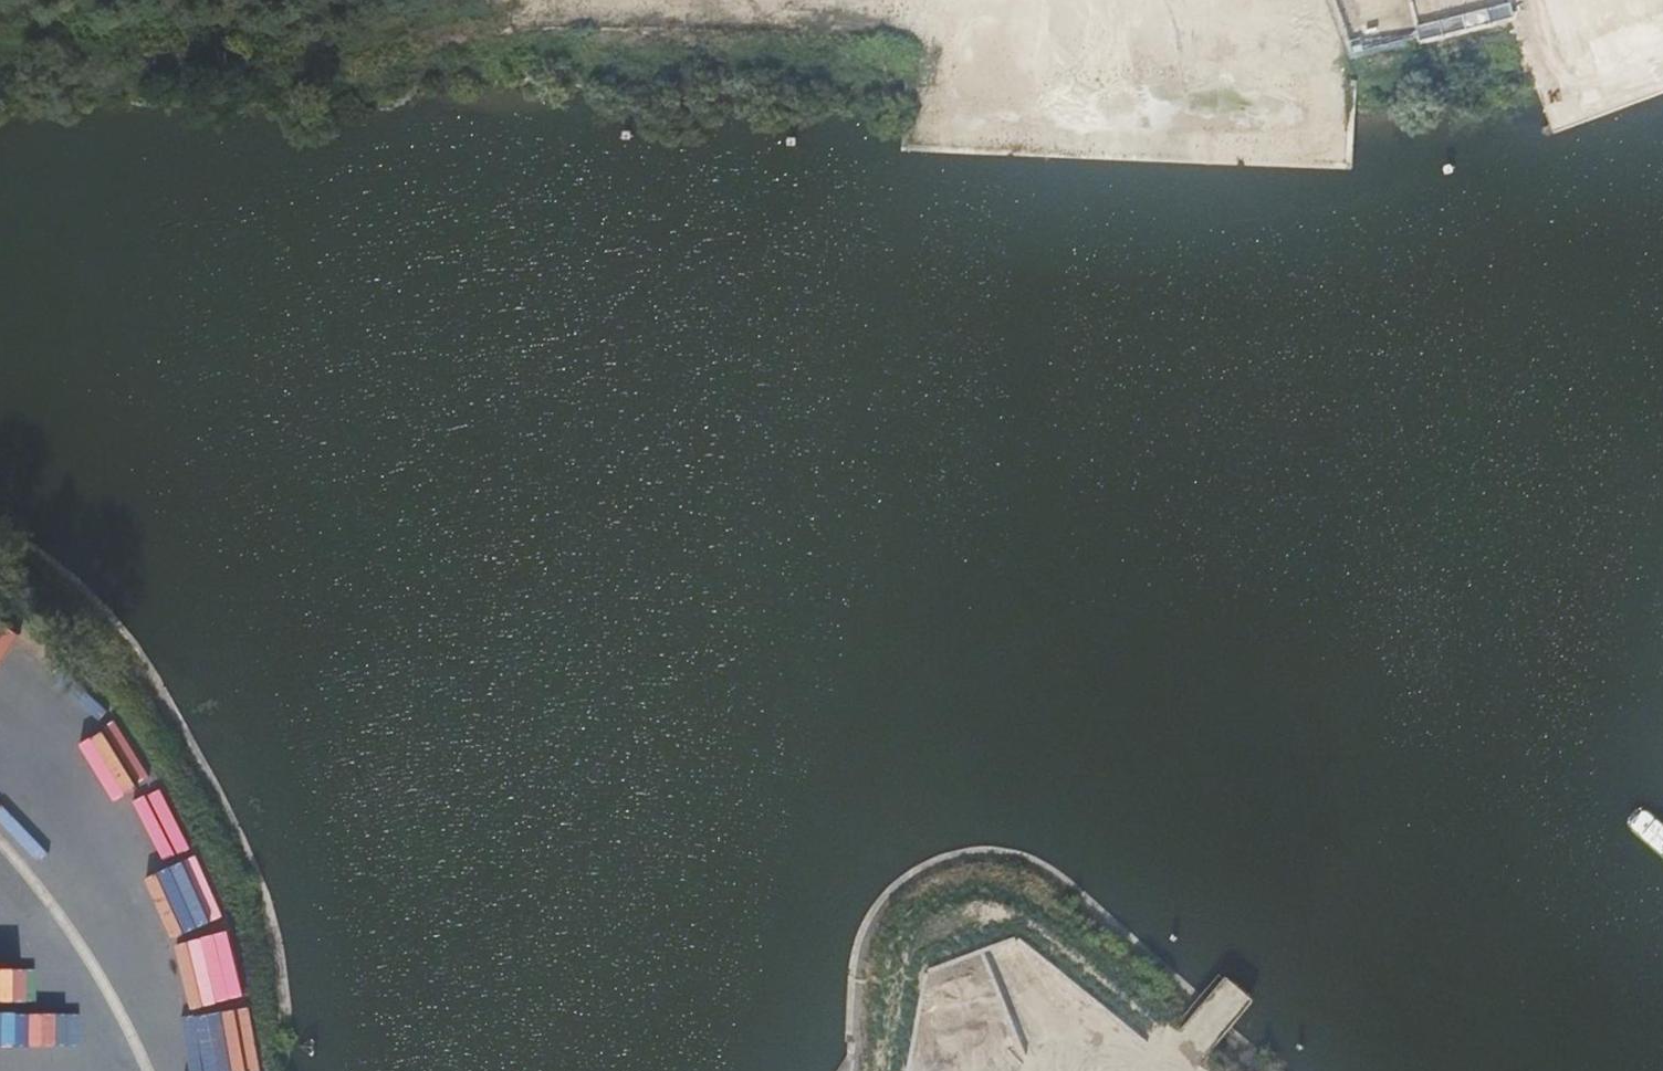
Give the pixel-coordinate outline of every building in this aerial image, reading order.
[(148,669),(124,682),(119,682),(116,680),(126,696),(125,691),(126,688),(151,675),(148,669)] [(216,821),(218,826),(232,819),(229,814),(216,821)] [(207,833),(218,826),(216,821),(204,827),(207,833)] [(1219,972),(1196,998),(1227,1025),(1240,1011),(1251,998),(1219,972)] [(1227,1025),(1196,998),(1176,1022),(1208,1047),(1227,1025)] [(1208,1047),(1176,1022),(1174,1025),(1204,1051),(1208,1047)]
